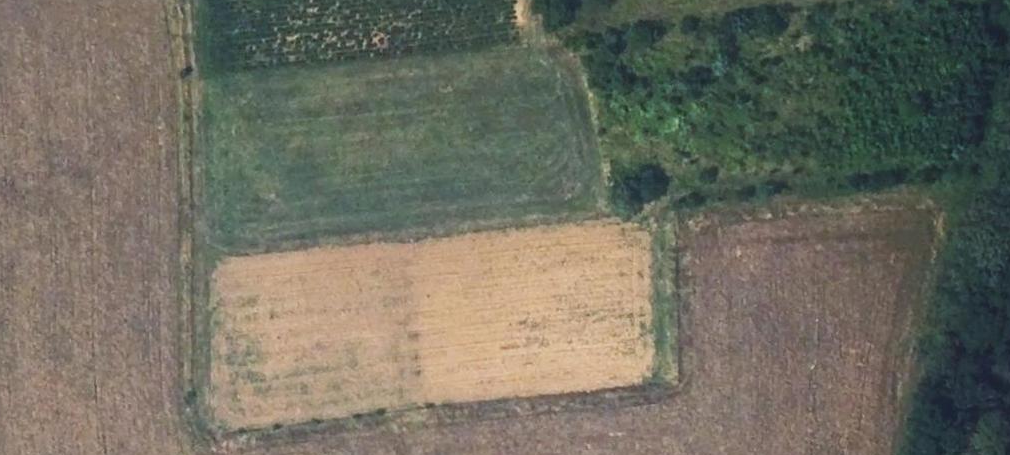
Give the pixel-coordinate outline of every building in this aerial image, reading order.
[(621,189),(623,203),(636,202),(634,188),(621,189)]
